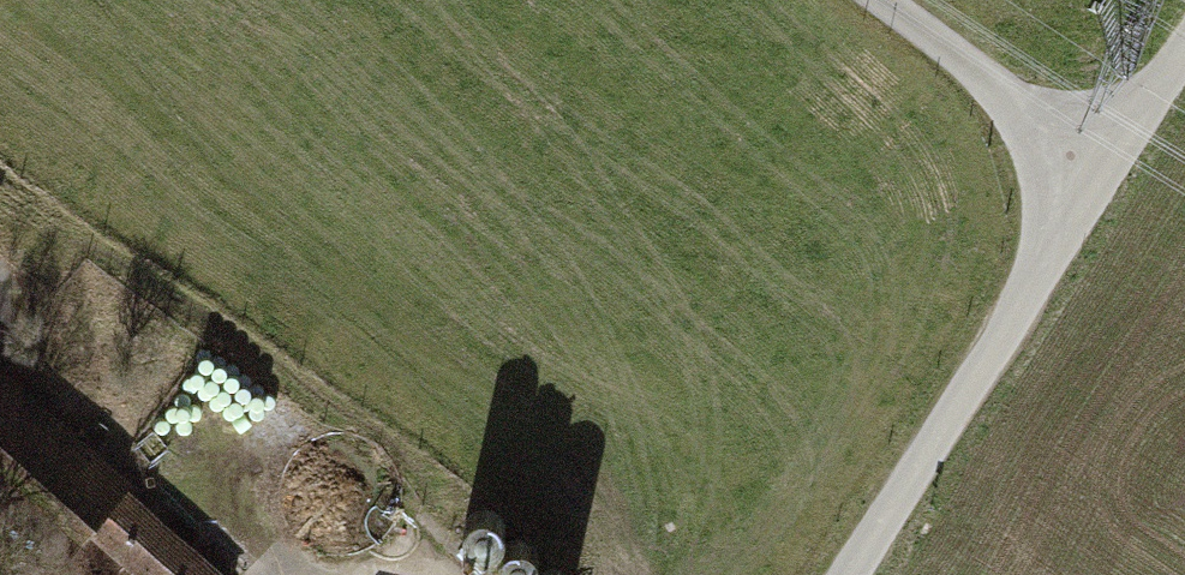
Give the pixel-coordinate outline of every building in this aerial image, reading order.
[(86,530),(87,528),(141,574),(220,574),(0,380),(0,454),(86,530)] [(495,514),(487,510),(478,510),(470,514),(464,521),(462,529),(463,538),(467,545),(475,550),(483,552),(492,550),(499,545),(503,537),(504,528),(501,520),(495,514)] [(521,541),(513,541),(505,545),(499,551),(497,559),(498,568),(502,574),(533,574),(534,574),(538,567),(538,559),(536,550),(530,544),(521,541)]
